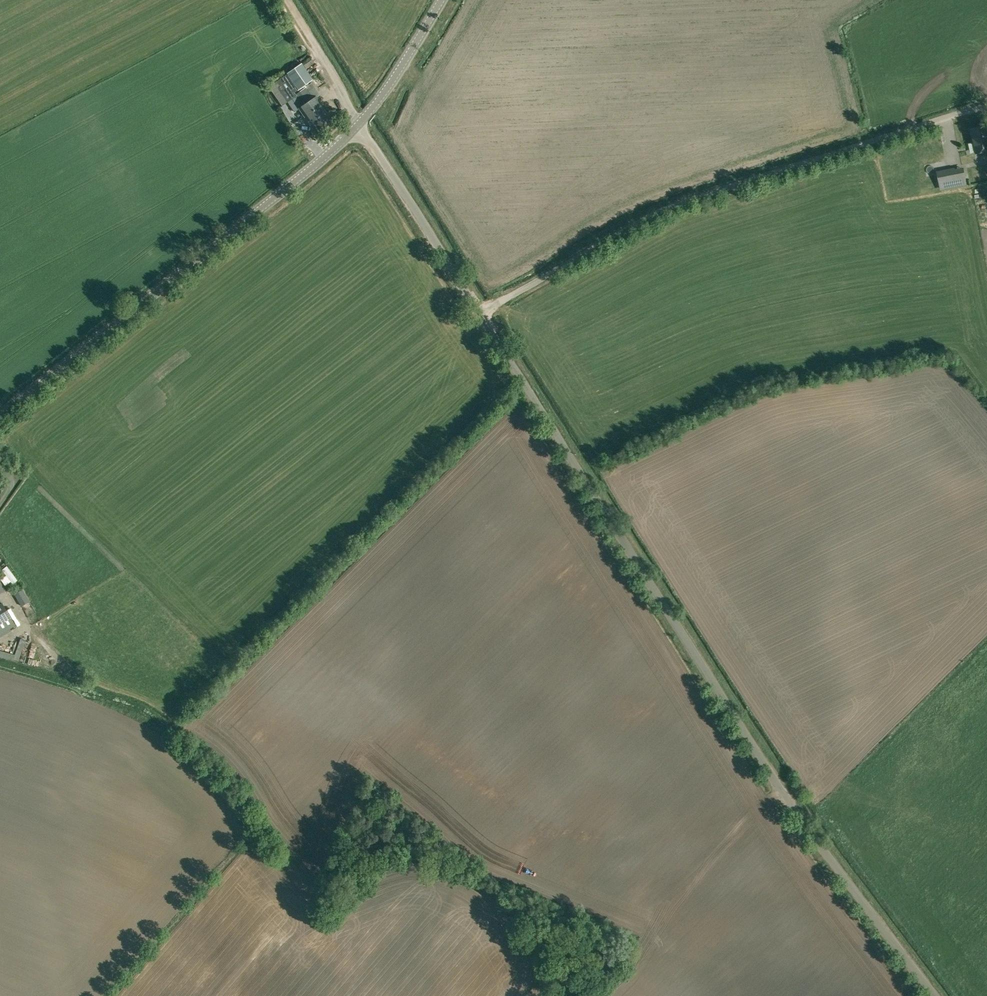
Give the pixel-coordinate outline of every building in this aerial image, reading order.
[(287,73),(298,89),(307,83),(296,67),(287,73)] [(298,89),(287,73),(268,86),(282,106),(295,96),(302,106),(298,108),(316,133),(325,127),(320,120),(307,102),(300,91),(294,95),(293,93),(298,89)] [(320,120),(325,127),(333,121),(316,96),(313,98),(305,87),(300,91),(307,102),(320,120)] [(951,137),(951,128),(956,128),(957,122),(944,122),(944,137),(951,137)] [(971,129),(976,152),(986,150),(986,127),(986,125),(971,129)] [(948,170),(938,172),(941,188),(951,186),(948,170)] [(1,604),(0,605),(0,634),(14,626),(1,604)]
